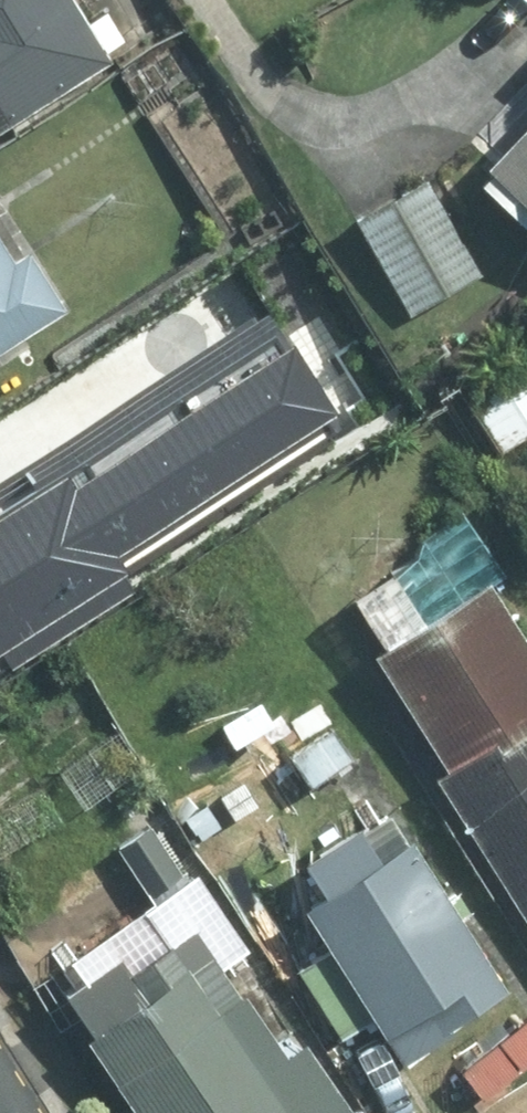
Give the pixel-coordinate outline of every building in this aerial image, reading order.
[(89,0),(0,0),(0,127),(121,51),(89,0)] [(501,156),(526,180),(526,128),(501,156)] [(435,176),(363,217),(416,308),(487,267),(435,176)] [(76,301),(39,243),(23,253),(0,218),(0,349),(76,301)] [(334,412),(271,319),(0,501),(0,636),(334,412)] [(472,395),(509,454),(526,442),(526,360),(472,395)] [(459,757),(442,768),(526,906),(526,617),(500,573),(388,641),(459,757)] [(360,757),(337,719),(285,751),(308,789),(360,757)] [(337,886),(318,898),(417,1048),(520,979),(422,832),(393,850),(372,818),(316,854),(337,886)] [(159,820),(123,846),(156,891),(191,865),(159,820)] [(165,944),(184,973),(162,987),(134,945),(75,984),(160,1112),(365,1112),(312,1033),(292,1045),(205,918),(165,944)]
